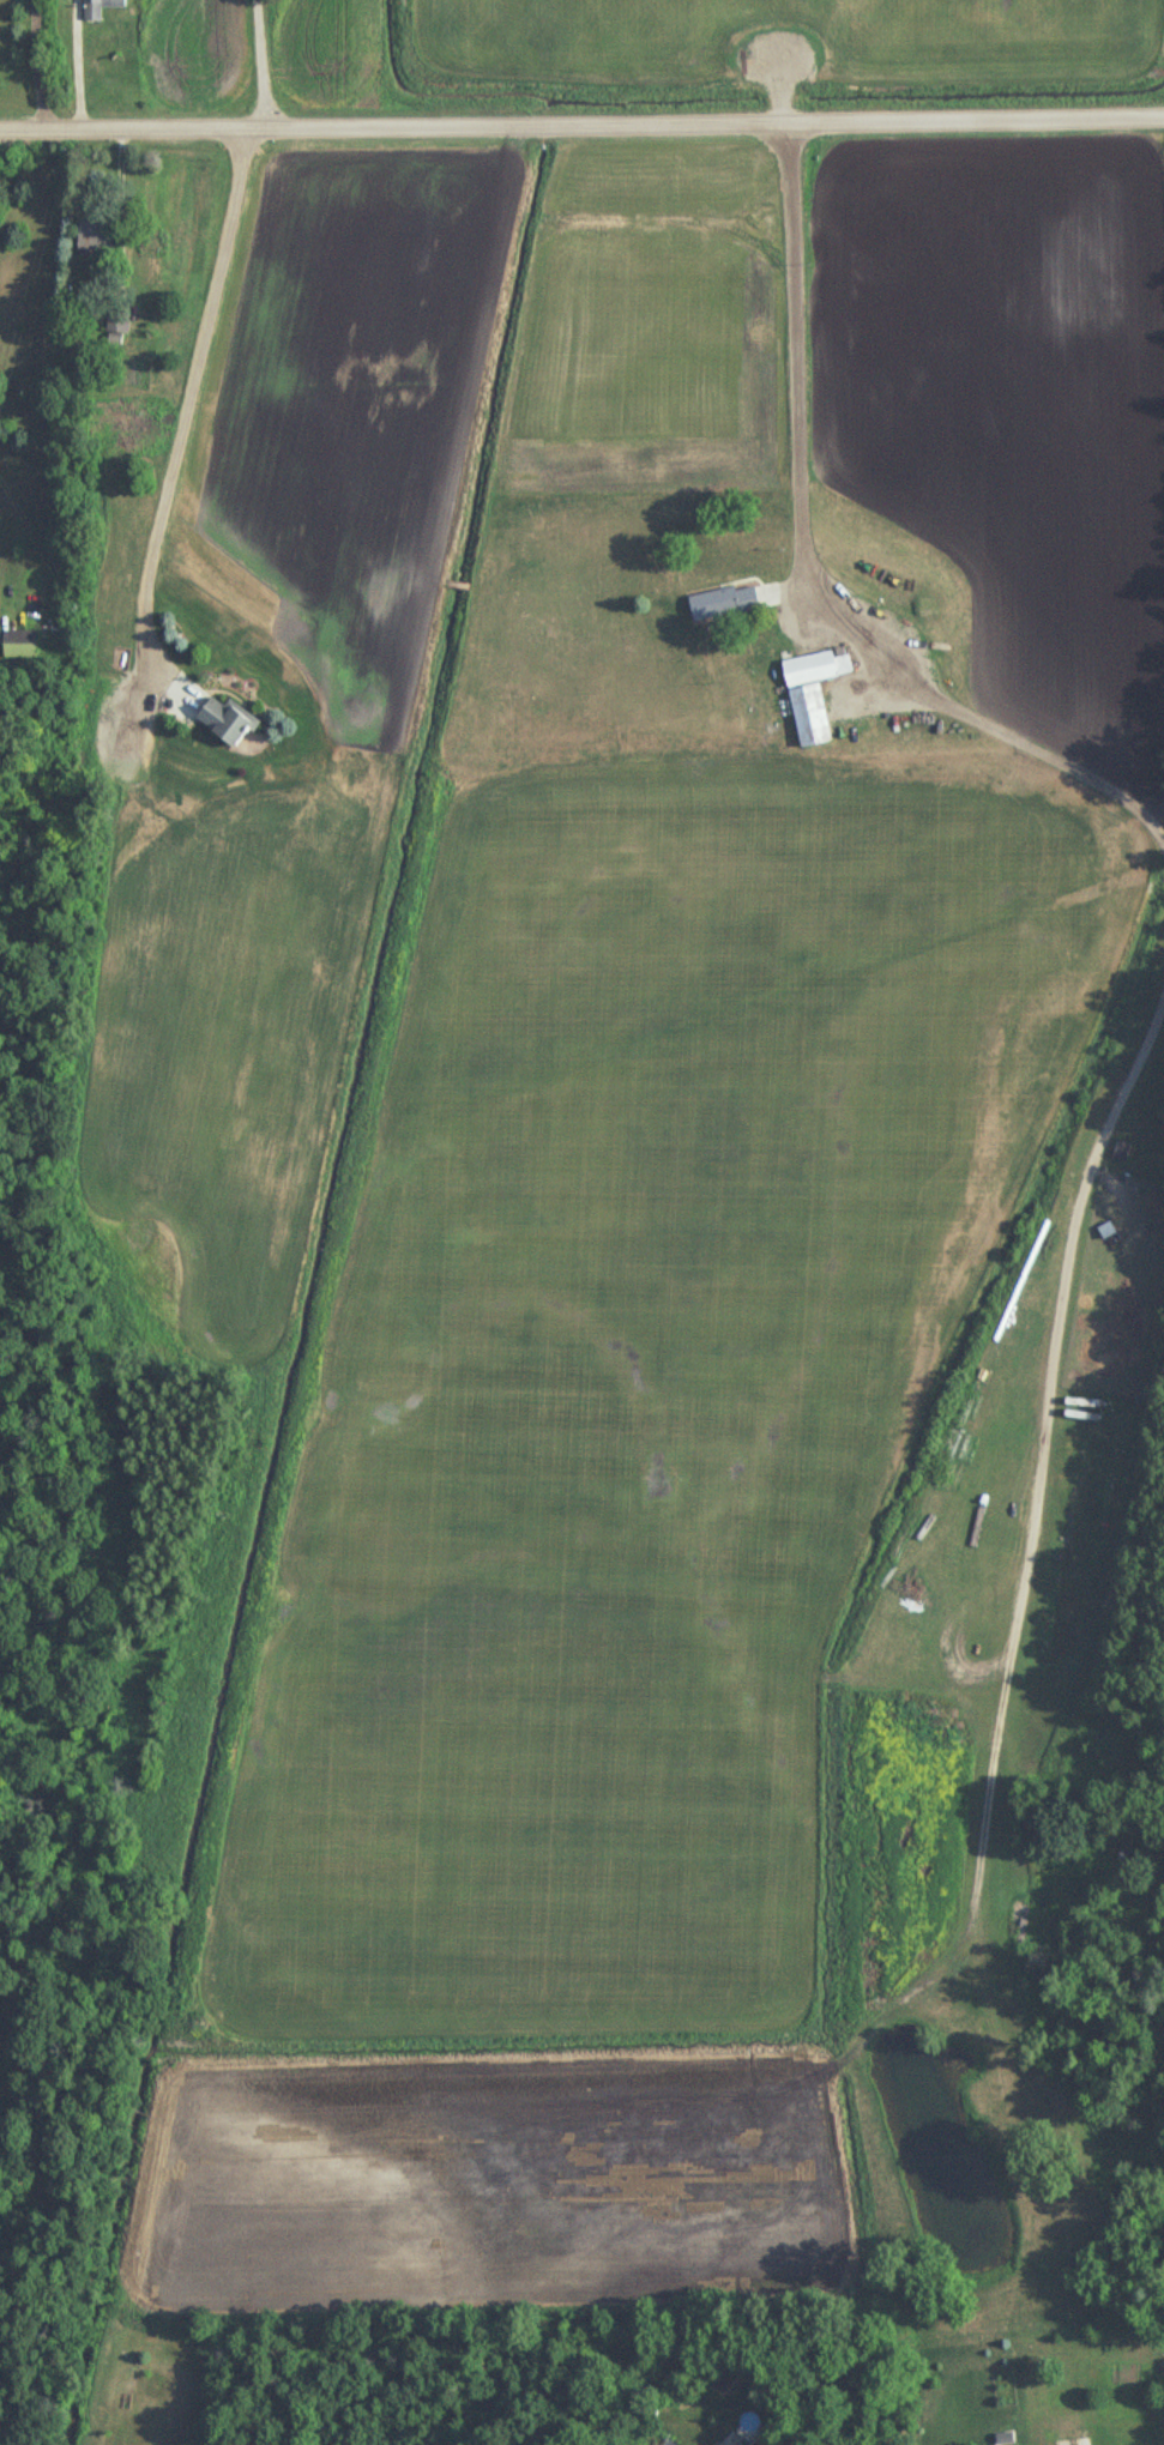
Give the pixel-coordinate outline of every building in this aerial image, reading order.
[(125,0),(83,0),(82,23),(100,23),(100,10),(125,10),(125,0)] [(76,252),(110,252),(110,217),(76,217),(76,252)] [(127,334),(127,309),(106,309),(106,334),(127,334)] [(691,625),(758,612),(753,585),(686,598),(691,625)] [(34,660),(34,632),(2,632),(2,660),(34,660)] [(850,676),(845,650),(781,663),(798,749),(830,743),(818,682),(850,676)] [(228,700),(221,707),(210,698),(191,720),(231,752),(255,723),(228,700)] [(1114,1234),(1108,1224),(1096,1230),(1102,1241),(1114,1234)]
